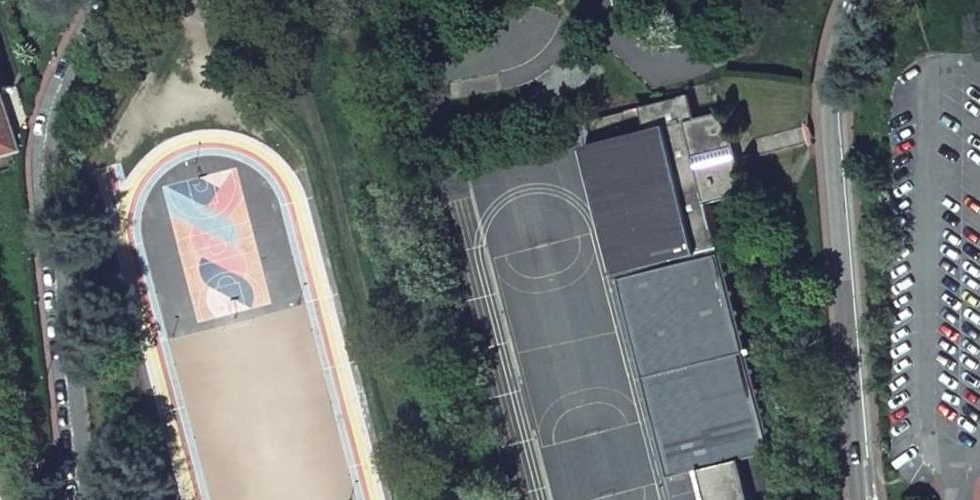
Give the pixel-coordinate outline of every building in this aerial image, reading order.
[(17,84),(14,70),(2,73),(6,88),(17,84)] [(0,79),(0,157),(21,151),(0,79)] [(584,148),(618,280),(693,261),(720,255),(718,251),(720,250),(707,205),(741,196),(740,176),(734,150),(729,131),(721,113),(697,120),(691,97),(641,109),(638,111),(589,124),(593,146),(584,148)] [(670,475),(666,476),(667,478),(691,472),(701,470),(708,499),(750,499),(740,460),(769,453),(720,257),(724,256),(723,254),(720,255),(693,261),(618,280),(618,282),(622,282),(670,475)]
